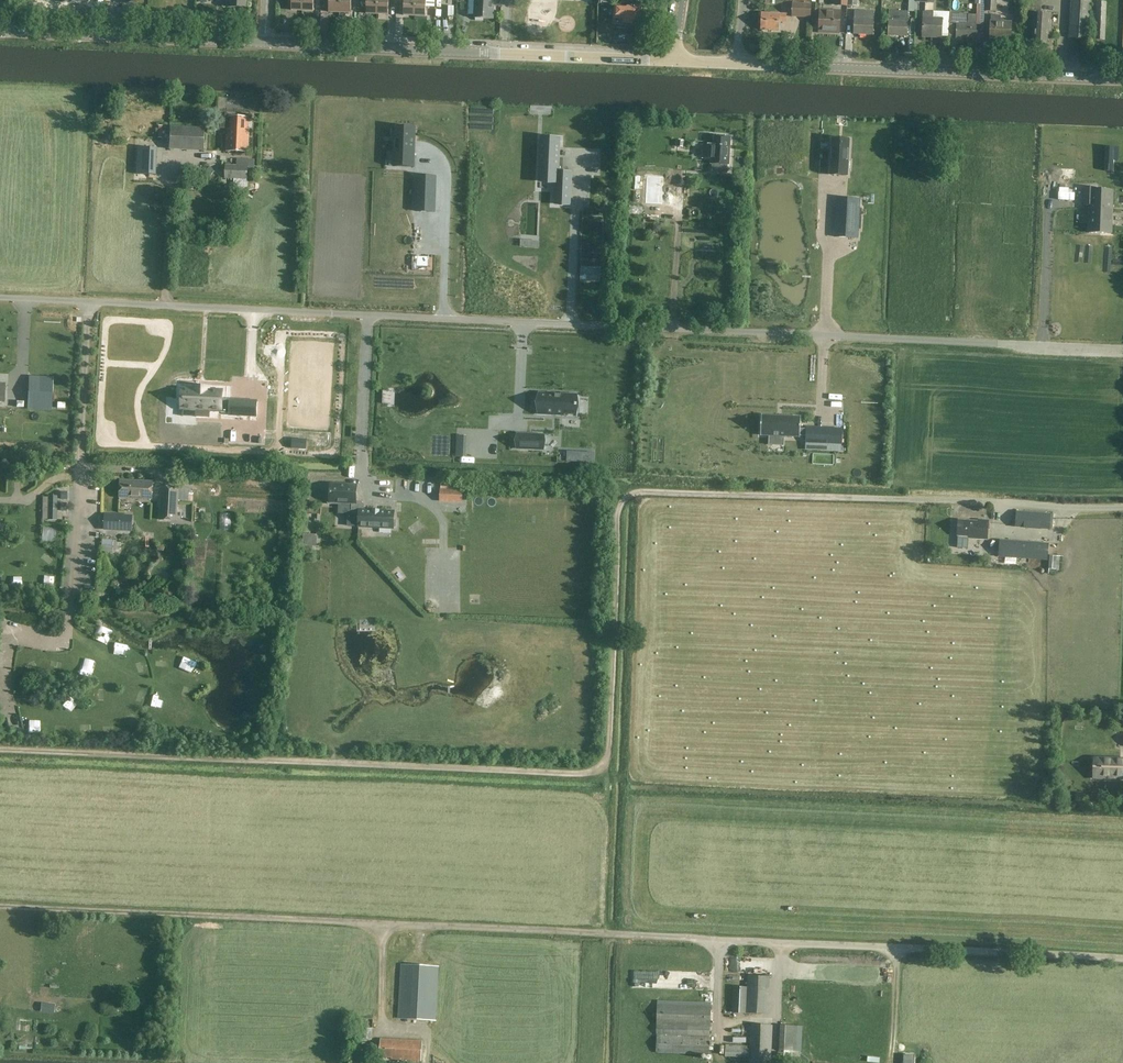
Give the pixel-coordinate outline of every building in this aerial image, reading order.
[(226,7),(244,8),(244,0),(227,0),(226,7)] [(303,0),(292,0),(291,10),(302,11),(303,0)] [(302,11),(313,11),(314,0),(303,0),(302,11)] [(329,12),(340,12),(340,0),(329,0),(329,12)] [(340,12),(351,13),(351,0),(340,0),(340,12)] [(366,14),(377,14),(378,0),(367,0),(366,14)] [(377,14),(388,15),(389,0),(378,0),(377,14)] [(404,15),(415,16),(415,0),(404,0),(404,15)] [(415,16),(426,16),(426,0),(415,0),(415,16)] [(469,0),(460,0),(460,11),(469,10),(469,0)] [(500,6),(501,0),(475,0),(474,19),(493,20),(494,7),(500,7),(500,6)] [(985,0),(977,0),(976,20),(984,20),(985,0)] [(985,11),(996,12),(997,0),(985,0),(985,11)] [(1042,0),(1026,0),(1025,11),(1041,12),(1042,0)] [(1069,38),(1088,39),(1090,0),(1071,0),(1069,38)] [(1107,2),(1093,1),(1091,39),(1105,40),(1107,2)] [(632,7),(615,7),(615,18),(624,18),(624,23),(626,23),(627,24),(631,24),(632,23),(639,23),(639,16),(640,15),(641,15),(641,3),(632,2),(632,7)] [(793,4),(792,17),(810,18),(811,5),(793,4)] [(840,10),(820,10),(815,9),(815,20),(819,20),(819,33),(839,34),(840,10)] [(889,11),(888,21),(888,36),(907,36),(908,11),(900,11),(889,11)] [(923,12),(922,37),(941,38),(942,18),(932,18),(933,13),(923,12)] [(762,13),(761,30),(779,31),(779,22),(786,23),(787,15),(762,13)] [(1050,21),(1051,14),(1034,13),(1033,27),(1034,27),(1033,45),(1047,46),(1048,35),(1050,36),(1051,25),(1048,25),(1049,21),(1050,21)] [(956,24),(956,39),(976,39),(976,15),(968,15),(967,24),(956,24)] [(991,15),(990,40),(1011,41),(1011,22),(1001,22),(1001,15),(991,15)] [(854,19),(853,34),(873,35),(874,20),(854,19)] [(229,116),(229,119),(222,119),(221,129),(227,129),(226,152),(248,153),(249,129),(248,129),(249,117),(229,116)] [(170,127),(169,149),(204,151),(205,129),(170,127)] [(394,167),(413,168),(415,128),(397,127),(397,138),(395,137),(394,167)] [(720,164),(729,165),(730,137),(714,136),(714,145),(703,145),(702,158),(711,158),(711,164),(720,164)] [(541,138),(540,165),(556,180),(555,201),(570,202),(571,181),(571,173),(558,172),(559,149),(559,139),(541,138)] [(850,140),(831,139),(829,175),(848,176),(850,140)] [(1104,171),(1113,172),(1114,147),(1105,147),(1104,171)] [(106,155),(106,165),(120,166),(120,156),(106,155)] [(248,180),(248,166),(225,165),(225,179),(248,180)] [(435,177),(418,176),(416,212),(434,212),(435,177)] [(648,187),(648,178),(638,179),(638,188),(648,187)] [(1085,187),(1084,206),(1090,206),(1089,233),(1100,234),(1101,190),(1095,190),(1095,187),(1085,187)] [(1101,190),(1100,234),(1111,234),(1112,190),(1101,190)] [(837,199),(835,237),(857,238),(859,200),(837,199)] [(210,418),(210,412),(230,413),(229,415),(256,416),(257,402),(230,400),(230,401),(221,400),(222,391),(208,390),(209,388),(194,387),(194,390),(182,389),(181,409),(196,409),(195,417),(210,418)] [(543,399),(542,418),(580,420),(580,400),(543,399)] [(807,429),(800,429),(801,417),(761,415),(760,435),(769,436),(769,437),(784,438),(784,436),(800,437),(800,436),(806,436),(806,442),(826,443),(827,429),(807,429)] [(547,454),(548,441),(521,440),(521,453),(547,454)] [(12,480),(14,492),(22,491),(20,479),(12,480)] [(152,499),(153,482),(120,480),(120,498),(152,499)] [(361,502),(356,502),(357,486),(330,484),(330,493),(328,493),(327,504),(338,505),(338,502),(352,503),(351,511),(359,511),(359,527),(393,528),(393,527),(396,527),(396,520),(394,520),(394,512),(379,511),(380,510),(372,510),(372,511),(364,510),(364,505),(361,502)] [(161,487),(160,520),(177,521),(179,488),(161,487)] [(462,491),(440,490),(439,503),(462,504),(462,491)] [(57,496),(48,496),(47,520),(56,520),(57,496)] [(131,530),(132,517),(105,515),(104,529),(131,530)] [(1016,519),(1017,531),(1052,529),(1051,518),(1016,519)] [(959,538),(987,540),(988,521),(978,521),(978,522),(958,521),(958,524),(956,525),(956,532),(957,534),(957,536),(958,536),(959,538)] [(57,542),(57,527),(44,527),(44,542),(57,542)] [(303,546),(316,546),(317,535),(304,535),(303,546)] [(1048,561),(1049,544),(1000,540),(999,557),(1048,561)] [(1094,779),(1109,779),(1109,777),(1122,778),(1122,759),(1094,758),(1094,779)] [(401,965),(398,1019),(436,1021),(439,966),(401,965)] [(693,989),(693,973),(637,972),(636,987),(693,989)] [(768,1015),(769,988),(770,977),(748,976),(747,987),(746,1013),(768,1015)] [(733,987),(732,1013),(745,1013),(746,987),(733,987)] [(711,1007),(658,1005),(656,1052),(709,1054),(711,1007)] [(772,1025),(751,1024),(750,1046),(750,1058),(749,1062),(771,1062),(772,1025)] [(781,1025),(779,1051),(796,1052),(797,1026),(781,1025)] [(381,1039),(380,1057),(391,1058),(391,1060),(421,1061),(422,1042),(381,1039)] [(725,1057),(750,1058),(750,1046),(726,1045),(725,1057)]
